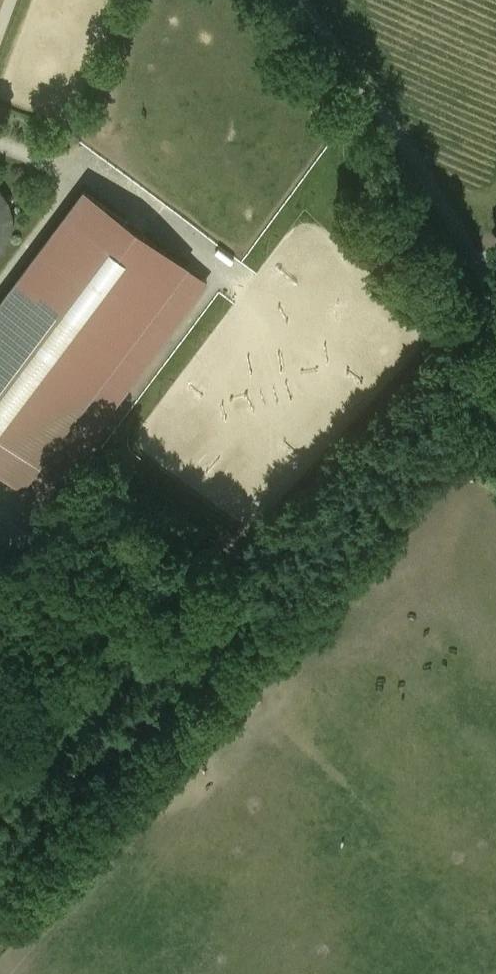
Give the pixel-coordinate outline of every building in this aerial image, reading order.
[(0,303),(0,466),(43,498),(205,280),(84,190),(0,303)] [(1,246),(7,233),(8,218),(4,203),(0,197),(0,247),(1,246)]
